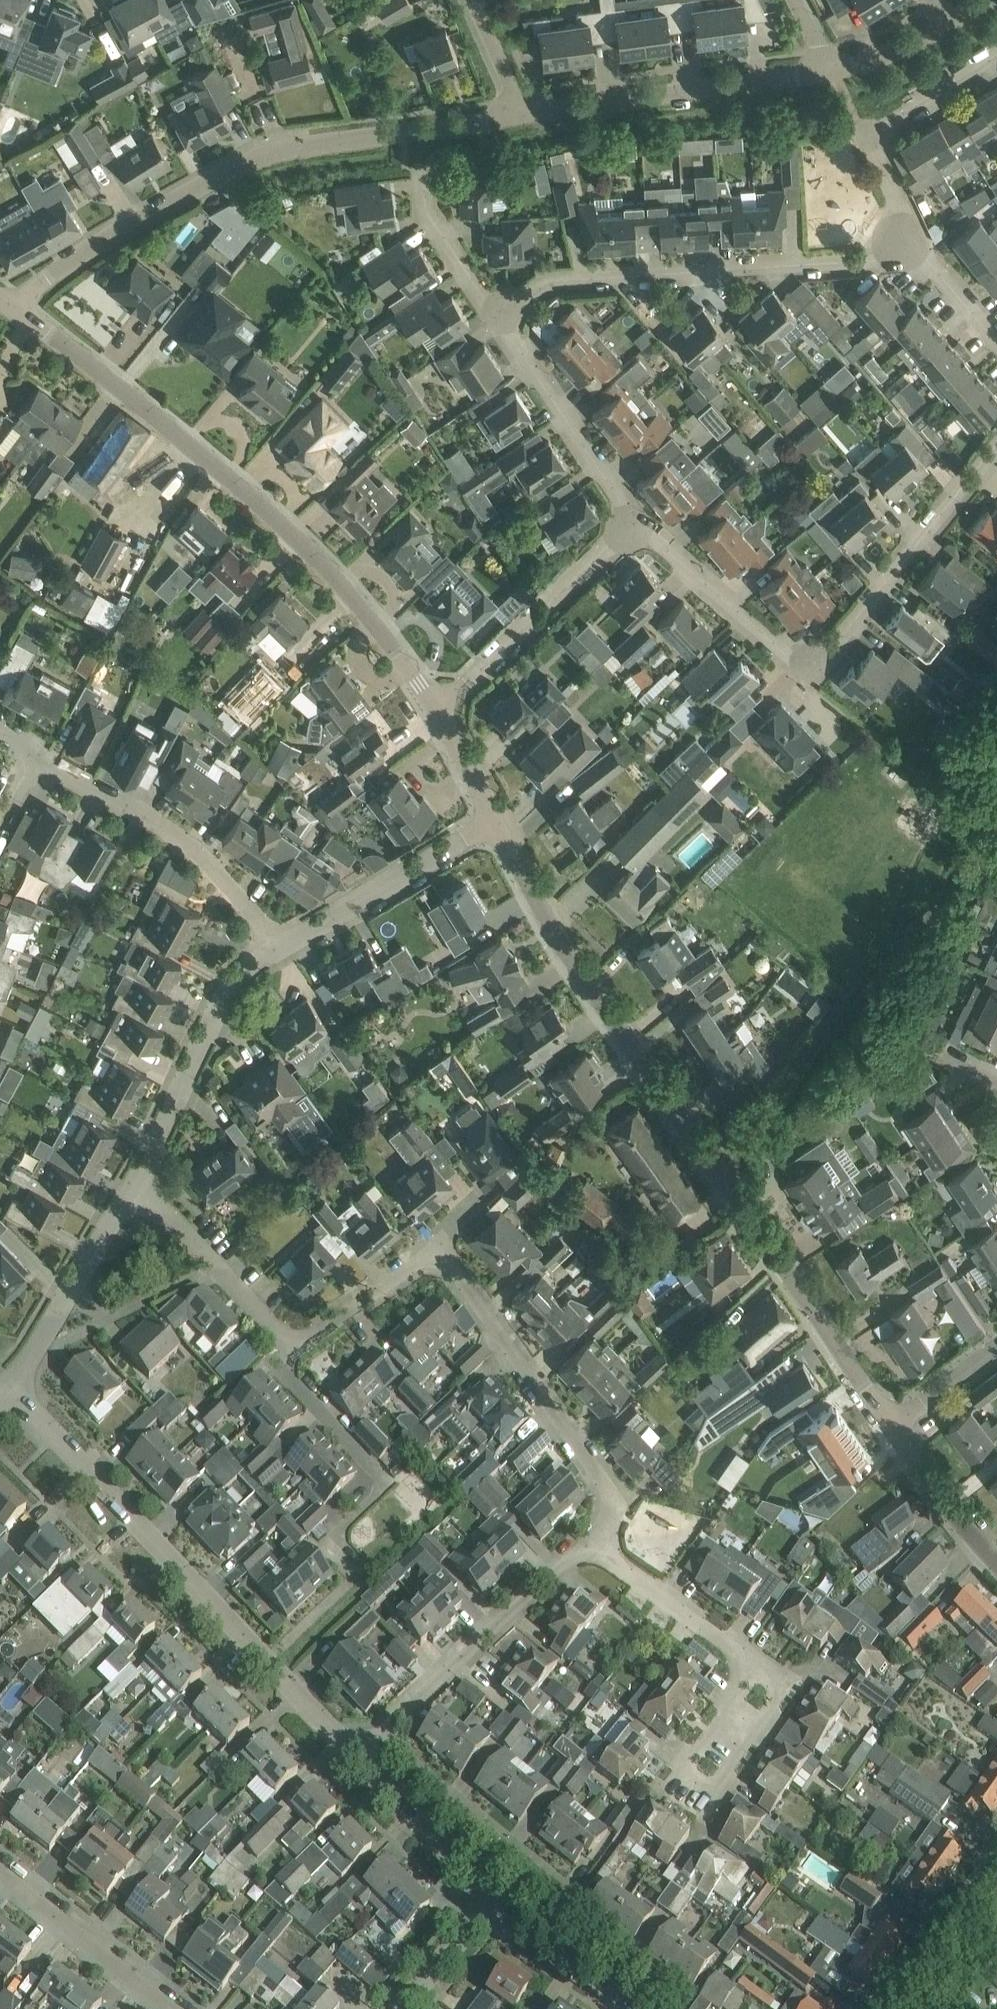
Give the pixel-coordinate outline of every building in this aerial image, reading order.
[(13,31),(26,0),(0,0),(0,26),(13,31)] [(112,5),(126,31),(118,35),(128,55),(146,45),(158,39),(151,27),(137,0),(113,0),(115,3),(112,5)] [(151,27),(158,39),(159,41),(180,30),(179,29),(193,21),(188,12),(181,0),(177,0),(167,6),(164,0),(137,0),(151,27)] [(188,12),(193,21),(194,23),(225,14),(216,0),(181,0),(188,12)] [(321,0),(302,0),(321,34),(335,25),(321,0)] [(386,22),(412,7),(408,0),(382,0),(375,4),(386,22)] [(638,0),(615,0),(614,0),(599,0),(600,9),(604,33),(618,31),(621,54),(645,50),(638,0)] [(680,23),(677,0),(638,0),(645,50),(669,47),(666,25),(680,23)] [(717,4),(717,0),(677,0),(680,23),(694,21),(698,43),(722,40),(717,4)] [(722,40),(746,36),(743,14),(764,11),(758,0),(730,0),(730,2),(717,4),(722,40)] [(836,16),(845,11),(842,5),(849,0),(828,0),(836,16)] [(885,0),(856,0),(866,16),(887,4),(885,0)] [(64,50),(78,17),(73,15),(75,11),(59,4),(57,8),(53,7),(45,27),(32,22),(24,40),(21,49),(15,65),(54,82),(67,52),(64,50)] [(272,69),(263,72),(268,89),(294,82),(293,78),(311,73),(305,54),(304,49),(303,49),(295,22),(299,21),(294,4),(250,16),(255,33),(282,25),(289,53),(269,59),(272,69)] [(576,23),(563,25),(568,61),(593,57),(590,35),(604,33),(600,9),(578,12),(575,15),(576,23)] [(568,61),(563,25),(562,14),(551,15),(549,18),(549,16),(534,18),(522,20),(531,40),(540,39),(544,64),(568,61)] [(404,46),(409,61),(419,57),(425,74),(428,73),(430,77),(442,72),(440,68),(458,62),(445,29),(413,42),(404,46)] [(185,40),(190,51),(202,44),(196,33),(185,40)] [(197,49),(207,70),(191,78),(203,102),(179,115),(177,111),(169,115),(173,125),(177,123),(180,129),(189,147),(216,133),(218,136),(232,129),(220,108),(233,101),(230,95),(221,77),(215,66),(214,66),(204,45),(197,49)] [(150,74),(139,54),(126,61),(137,81),(150,74)] [(137,81),(126,61),(125,59),(110,67),(113,72),(89,85),(99,103),(138,83),(137,81)] [(977,98),(996,131),(996,87),(977,98)] [(961,137),(979,166),(982,164),(981,163),(989,158),(984,150),(991,146),(990,144),(996,140),(996,131),(977,98),(958,110),(971,131),(961,137)] [(111,146),(96,122),(93,124),(87,114),(76,121),(98,154),(111,146)] [(83,164),(98,154),(76,121),(61,131),(67,139),(83,164)] [(834,134),(843,135),(845,135),(846,123),(834,123),(834,134)] [(938,123),(919,135),(944,175),(961,164),(967,174),(979,166),(961,137),(951,143),(938,123)] [(61,131),(50,138),(55,146),(67,139),(61,131)] [(944,175),(919,135),(899,146),(912,167),(902,173),(914,192),(930,182),(941,199),(954,191),(945,177),(944,175)] [(115,158),(122,170),(133,187),(170,164),(152,136),(115,158)] [(713,149),(712,137),(699,138),(699,150),(713,149)] [(728,149),(727,137),(714,137),(715,149),(728,149)] [(617,143),(608,144),(609,154),(618,154),(617,143)] [(563,152),(548,156),(550,164),(564,161),(563,152)] [(797,158),(781,159),(783,184),(799,183),(797,158)] [(72,171),(83,164),(80,159),(69,166),(72,171)] [(545,169),(543,161),(532,164),(534,171),(545,169)] [(500,193),(500,187),(499,167),(470,169),(470,170),(475,170),(476,181),(451,183),(452,198),(456,198),(457,210),(491,208),(503,207),(505,205),(505,193),(500,193)] [(553,184),(560,215),(574,212),(571,198),(577,197),(573,180),(553,184)] [(757,243),(755,205),(741,206),(740,195),(731,196),(725,180),(717,180),(718,197),(719,220),(732,220),(733,244),(735,244),(734,242),(743,241),(745,244),(757,243)] [(334,188),(336,208),(337,210),(358,207),(360,227),(395,222),(391,192),(364,196),(363,184),(334,188)] [(684,248),(681,191),(680,185),(644,188),(645,201),(646,225),(659,224),(660,249),(662,249),(662,247),(670,246),(672,248),(684,248)] [(681,191),(684,248),(696,247),(698,244),(707,244),(707,246),(708,246),(707,221),(719,220),(718,197),(695,198),(694,190),(681,191)] [(768,204),(755,205),(757,243),(769,242),(771,240),(780,239),(780,241),(781,241),(780,223),(786,223),(784,190),(767,191),(768,204)] [(960,204),(968,217),(989,202),(984,191),(960,204)] [(62,196),(35,211),(57,246),(82,232),(62,196)] [(621,196),(608,197),(611,252),(623,252),(625,249),(634,248),(634,251),(635,251),(634,226),(646,225),(645,201),(622,203),(621,196)] [(611,252),(608,197),(594,198),(595,202),(578,203),(579,216),(580,236),(586,236),(588,254),(589,254),(589,251),(597,251),(599,253),(611,252)] [(231,255),(258,223),(232,201),(210,214),(224,224),(212,238),(231,255)] [(35,211),(0,231),(0,253),(11,272),(57,246),(35,211)] [(530,218),(526,218),(506,219),(507,231),(482,233),(483,249),(487,249),(488,260),(522,258),(521,244),(532,243),(530,218)] [(538,220),(538,228),(558,227),(558,218),(538,220)] [(966,258),(993,237),(993,238),(996,234),(996,223),(987,231),(979,220),(968,228),(952,241),(966,258)] [(980,276),(996,263),(996,243),(993,238),(993,237),(966,258),(980,276)] [(364,264),(383,251),(377,242),(358,255),(364,264)] [(436,272),(419,247),(392,265),(383,251),(364,264),(363,264),(382,293),(401,280),(408,291),(436,272)] [(123,259),(114,270),(118,273),(123,277),(132,266),(123,259)] [(215,259),(199,279),(209,286),(216,277),(222,281),(230,271),(215,259)] [(980,276),(994,294),(996,291),(996,263),(980,276)] [(132,266),(123,277),(118,273),(107,288),(147,320),(172,288),(150,270),(147,275),(133,264),(132,266)] [(352,283),(347,275),(337,282),(341,289),(352,283)] [(854,301),(868,317),(898,291),(895,287),(890,287),(888,290),(879,279),(854,301)] [(772,290),(756,304),(790,343),(805,330),(817,345),(829,335),(823,327),(803,305),(793,313),(772,290)] [(872,344),(892,326),(907,312),(916,304),(907,312),(899,302),(901,300),(902,295),(898,291),(868,317),(875,325),(864,335),(872,344)] [(207,293),(188,317),(175,333),(225,373),(238,357),(247,346),(224,328),(235,315),(207,293)] [(842,325),(815,294),(803,305),(823,327),(829,335),(842,325)] [(416,300),(396,313),(415,341),(434,329),(441,339),(443,338),(458,328),(468,321),(452,296),(425,314),(416,300)] [(790,343),(756,304),(739,319),(753,334),(745,341),(762,360),(770,354),(773,358),(790,343)] [(892,326),(906,342),(936,316),(932,312),(928,312),(925,314),(916,304),(907,312),(892,326)] [(547,347),(562,365),(590,341),(581,331),(589,324),(574,307),(555,323),(563,333),(547,347)] [(726,333),(716,322),(703,307),(686,322),(722,363),(733,353),(721,338),(726,333)] [(906,342),(920,358),(945,337),(936,327),(939,325),(939,320),(936,316),(906,342)] [(391,319),(385,323),(391,332),(397,328),(391,319)] [(722,363),(686,322),(669,336),(692,363),(696,359),(706,371),(712,371),(722,363)] [(641,348),(655,336),(646,326),(633,339),(641,348)] [(376,329),(370,332),(376,341),(382,337),(376,329)] [(359,330),(346,347),(362,360),(360,362),(364,362),(377,357),(369,345),(363,337),(359,330)] [(844,352),(852,345),(845,337),(838,344),(844,352)] [(927,381),(964,349),(961,345),(956,345),(953,347),(945,337),(920,358),(913,365),(927,381)] [(441,339),(428,349),(434,358),(449,348),(443,338),(441,339)] [(590,341),(562,365),(577,383),(594,368),(603,378),(618,364),(622,361),(607,344),(598,351),(590,341)] [(660,352),(651,342),(641,350),(646,356),(654,357),(660,352)] [(449,348),(434,358),(454,387),(464,380),(471,391),(485,382),(501,370),(484,344),(458,361),(449,348)] [(360,362),(361,360),(346,347),(339,356),(320,378),(337,391),(360,362)] [(948,391),(973,369),(964,360),(967,357),(968,353),(964,349),(927,381),(941,397),(948,391)] [(247,359),(235,375),(247,384),(240,393),(247,399),(248,404),(256,411),(258,408),(271,418),(283,403),(290,395),(297,387),(277,370),(254,351),(247,359)] [(872,372),(880,365),(872,355),(864,362),(872,372)] [(609,400),(592,415),(608,433),(635,409),(647,398),(632,381),(646,368),(637,358),(623,371),(616,377),(601,391),(609,400)] [(710,398),(718,409),(727,400),(698,365),(688,373),(710,398)] [(888,374),(880,365),(872,372),(880,381),(888,374)] [(406,377),(399,367),(388,375),(394,385),(406,377)] [(843,367),(824,384),(833,394),(835,396),(854,378),(843,367)] [(948,391),(962,407),(992,381),(989,377),(984,377),(982,379),(973,369),(948,391)] [(412,410),(423,403),(406,377),(394,385),(412,410)] [(908,397),(917,389),(911,381),(901,389),(900,388),(892,395),(900,404),(908,397)] [(962,407),(952,416),(967,433),(996,407),(996,397),(993,392),(995,390),(996,385),(992,381),(962,407)] [(852,386),(838,398),(847,409),(862,397),(857,392),(861,389),(854,382),(850,385),(852,386)] [(824,384),(799,405),(810,415),(831,394),(833,394),(824,384)] [(800,406),(782,386),(762,403),(780,423),(800,406)] [(60,404),(39,388),(27,404),(20,414),(21,414),(13,425),(0,442),(0,449),(17,461),(22,454),(23,455),(60,404)] [(908,413),(925,399),(917,389),(908,397),(900,404),(908,413)] [(468,407),(474,419),(483,413),(498,435),(530,414),(515,392),(497,404),(489,393),(468,407)] [(810,415),(809,415),(818,426),(841,405),(832,395),(810,415)] [(389,396),(379,405),(395,423),(406,413),(389,396)] [(635,409),(608,433),(623,450),(640,436),(648,445),(663,432),(667,429),(671,425),(656,408),(647,398),(635,409)] [(322,399),(305,416),(290,430),(302,442),(285,459),(312,487),(341,459),(327,445),(347,425),(322,399)] [(60,404),(23,455),(33,462),(49,440),(60,449),(69,436),(81,420),(60,404)] [(710,407),(697,418),(717,440),(730,429),(710,407)] [(897,430),(879,446),(911,483),(927,468),(914,453),(923,444),(910,429),(905,423),(904,424),(899,418),(900,417),(891,407),(883,415),(892,424),(891,424),(897,430)] [(121,409),(109,425),(67,480),(90,497),(100,484),(106,489),(150,431),(121,409)] [(929,437),(936,430),(929,421),(928,421),(922,413),(911,423),(918,430),(921,427),(929,437)] [(751,426),(767,436),(759,449),(774,457),(787,434),(757,416),(751,426)] [(416,444),(428,432),(414,417),(402,428),(416,444)] [(936,446),(944,439),(936,430),(929,437),(936,446)] [(736,431),(721,443),(747,474),(762,461),(736,431)] [(802,435),(793,444),(801,453),(810,445),(802,435)] [(645,459),(636,467),(637,468),(639,466),(647,474),(637,483),(652,501),(680,477),(696,463),(671,436),(664,443),(660,446),(645,459)] [(542,483),(566,467),(548,441),(526,455),(519,443),(458,483),(466,496),(503,472),(509,480),(513,477),(524,495),(530,491),(537,501),(549,493),(542,483)] [(911,483),(879,446),(876,444),(856,461),(868,475),(872,472),(894,497),(911,483)] [(445,456),(459,479),(475,469),(461,446),(445,456)] [(330,506),(356,533),(396,495),(383,481),(367,496),(355,483),(379,461),(368,451),(334,484),(343,493),(330,506)] [(836,466),(843,474),(853,465),(845,457),(836,466)] [(680,477),(652,501),(667,518),(684,504),(693,514),(722,488),(698,461),(696,463),(680,477)] [(26,486),(43,498),(61,474),(44,462),(26,486)] [(753,483),(745,473),(734,483),(742,493),(753,483)] [(450,475),(439,482),(446,494),(454,495),(461,491),(450,475)] [(847,507),(870,534),(887,519),(864,493),(868,490),(859,480),(839,497),(848,507),(847,507)] [(524,509),(526,512),(537,528),(545,523),(560,546),(583,531),(581,527),(598,515),(580,489),(558,503),(551,492),(549,493),(537,501),(524,509)] [(848,507),(839,497),(838,497),(832,490),(808,511),(831,537),(838,530),(854,548),(870,534),(847,507),(848,507)] [(698,537),(713,555),(762,512),(751,521),(742,511),(740,513),(726,496),(706,513),(715,522),(698,537)] [(225,530),(198,506),(176,530),(189,542),(197,549),(203,543),(209,548),(225,530)] [(991,514),(988,511),(971,532),(990,548),(993,544),(996,547),(996,507),(991,514)] [(409,512),(404,517),(389,530),(398,540),(379,558),(381,559),(383,557),(395,569),(394,573),(406,585),(420,571),(430,562),(413,543),(427,530),(409,512)] [(762,512),(713,555),(729,572),(746,558),(754,567),(769,554),(773,551),(760,536),(763,532),(765,515),(762,512)] [(817,523),(807,531),(818,544),(828,535),(817,523)] [(82,565),(103,576),(123,539),(101,527),(82,565)] [(229,546),(212,565),(213,566),(202,578),(227,600),(255,569),(229,546)] [(759,591),(775,608),(814,574),(805,565),(801,566),(787,550),(768,566),(776,576),(759,591)] [(12,555),(9,574),(33,578),(36,559),(12,555)] [(917,587),(931,599),(933,596),(953,611),(968,593),(978,601),(991,585),(967,565),(958,576),(938,560),(917,587)] [(169,601),(194,575),(181,562),(156,588),(169,601)] [(454,563),(445,572),(432,584),(441,593),(425,608),(456,640),(494,605),(483,594),(471,605),(452,585),(464,574),(454,563)] [(613,611),(626,625),(632,632),(641,624),(655,610),(645,599),(660,585),(640,564),(615,588),(626,598),(613,611)] [(814,574),(775,608),(790,626),(807,611),(815,621),(834,604),(821,589),(820,588),(821,583),(814,574)] [(51,592),(62,597),(67,587),(56,582),(51,592)] [(73,582),(61,604),(82,614),(94,592),(73,582)] [(520,587),(503,604),(514,617),(533,599),(520,587)] [(98,593),(84,619),(112,633),(130,597),(122,593),(117,603),(98,593)] [(279,594),(266,609),(262,612),(262,613),(248,627),(259,637),(256,640),(273,657),(285,645),(287,647),(297,637),(293,632),(305,619),(279,594)] [(682,601),(668,615),(657,624),(686,655),(712,632),(682,601)] [(902,605),(886,625),(915,649),(914,650),(925,658),(929,658),(944,640),(946,642),(955,632),(919,603),(911,613),(902,605)] [(184,630),(206,650),(225,629),(204,609),(184,630)] [(613,650),(627,664),(656,637),(642,623),(613,650)] [(557,641),(577,662),(589,649),(570,629),(557,641)] [(27,664),(34,651),(38,643),(29,639),(31,635),(21,630),(3,663),(17,671),(23,661),(27,664)] [(978,631),(968,642),(995,666),(996,664),(996,647),(978,631)] [(599,632),(587,644),(593,649),(601,657),(613,646),(599,632)] [(90,674),(101,655),(87,647),(76,666),(90,674)] [(759,679),(740,660),(732,668),(713,648),(681,678),(692,690),(684,697),(699,713),(715,698),(726,710),(759,679)] [(839,683),(855,696),(858,692),(867,700),(877,687),(881,690),(898,670),(871,649),(855,668),(853,666),(839,683)] [(335,661),(311,680),(306,678),(300,683),(300,689),(321,708),(309,717),(306,739),(320,741),(353,716),(344,705),(359,693),(335,661)] [(900,674),(921,691),(931,678),(910,661),(900,674)] [(249,722),(284,687),(261,664),(226,699),(249,722)] [(665,670),(638,695),(645,702),(679,669),(674,665),(667,672),(665,670)] [(25,668),(21,674),(15,685),(10,683),(2,698),(19,708),(21,705),(28,709),(26,712),(44,721),(52,707),(57,710),(70,687),(42,671),(39,676),(25,668)] [(630,672),(622,679),(635,693),(640,684),(630,672)] [(543,717),(565,695),(560,690),(547,676),(525,698),(515,688),(490,713),(510,733),(535,708),(543,717)] [(961,676),(948,692),(973,712),(986,696),(961,676)] [(569,682),(560,690),(565,695),(574,687),(569,682)] [(100,740),(113,715),(95,705),(102,692),(85,683),(78,695),(69,713),(81,719),(67,745),(90,757),(100,740)] [(195,698),(188,711),(211,727),(216,719),(196,697),(195,698)] [(750,731),(784,768),(815,739),(781,703),(750,731)] [(966,732),(945,714),(933,728),(954,746),(966,732)] [(111,769),(114,770),(111,774),(123,781),(126,777),(135,781),(147,759),(159,765),(178,730),(163,722),(159,730),(138,719),(126,742),(123,740),(115,755),(118,756),(111,769)] [(607,719),(597,728),(606,738),(616,729),(607,719)] [(384,756),(378,748),(387,741),(376,725),(351,744),(342,732),(322,747),(315,752),(322,762),(329,756),(337,752),(344,762),(348,768),(343,772),(350,781),(384,756)] [(548,732),(534,746),(519,760),(542,783),(565,761),(575,771),(589,757),(600,746),(581,726),(561,745),(548,732)] [(700,779),(741,740),(728,727),(707,748),(687,767),(700,779)] [(673,754),(658,767),(672,782),(687,767),(707,748),(695,735),(674,755),(673,754)] [(179,809),(212,763),(197,752),(198,751),(182,739),(166,762),(178,771),(165,790),(172,795),(168,801),(179,809)] [(279,739),(265,767),(287,777),(301,749),(279,739)] [(924,749),(913,749),(913,762),(924,762),(924,749)] [(623,765),(612,750),(573,780),(585,795),(623,765)] [(239,772),(249,779),(261,762),(251,755),(239,772)] [(215,798),(226,805),(242,782),(213,761),(212,763),(179,809),(190,817),(194,811),(202,816),(215,798)] [(672,782),(611,843),(634,866),(710,789),(700,779),(687,767),(672,782)] [(389,825),(385,828),(396,842),(434,811),(423,797),(418,801),(398,776),(369,800),(389,825)] [(321,800),(330,813),(355,794),(346,782),(321,800)] [(221,839),(238,851),(263,815),(246,804),(249,800),(239,793),(218,823),(228,830),(221,839)] [(611,797),(589,814),(578,799),(555,817),(576,845),(592,833),(599,827),(598,826),(620,809),(611,797)] [(706,819),(729,842),(746,826),(722,802),(706,819)] [(27,866),(49,879),(75,835),(65,829),(72,819),(46,804),(27,837),(40,845),(27,866)] [(308,810),(299,823),(308,830),(317,817),(308,810)] [(271,861),(294,830),(284,823),(281,828),(263,815),(238,851),(256,863),(262,854),(271,861)] [(115,844),(90,830),(84,840),(75,835),(49,879),(54,882),(61,886),(80,868),(96,877),(115,844)] [(317,853),(300,841),(303,836),(294,830),(271,861),(281,868),(275,877),(292,888),(317,853)] [(321,848),(348,867),(359,851),(332,832),(321,848)] [(317,853),(292,888),(309,901),(316,892),(325,898),(346,886),(339,875),(331,869),(334,865),(317,853)] [(712,887),(726,874),(713,861),(699,874),(712,887)] [(651,897),(668,881),(656,868),(639,885),(627,873),(607,894),(632,918),(646,904),(652,898),(651,897)] [(159,908),(156,914),(189,932),(199,914),(183,905),(189,893),(158,877),(147,897),(159,908)] [(466,884),(428,909),(446,937),(461,928),(484,914),(466,884)] [(976,900),(978,901),(993,909),(996,900),(996,897),(981,889),(976,900)] [(14,892),(10,906),(29,912),(35,902),(36,902),(36,901),(14,892)] [(987,920),(993,909),(978,901),(972,913),(987,920)] [(6,943),(11,929),(31,930),(36,915),(29,912),(10,906),(10,905),(5,919),(0,917),(0,941),(6,943)] [(130,937),(132,938),(147,946),(157,952),(163,942),(179,951),(189,932),(156,914),(148,929),(138,924),(130,937)] [(82,953),(100,922),(88,915),(56,971),(74,982),(89,957),(82,953)] [(654,942),(637,953),(655,978),(690,954),(666,919),(647,932),(654,942)] [(60,925),(55,939),(69,944),(74,930),(60,925)] [(461,928),(446,937),(453,949),(454,950),(469,941),(461,928)] [(121,969),(124,971),(140,979),(148,986),(154,975),(170,984),(181,965),(157,952),(147,946),(132,938),(125,952),(127,957),(128,958),(121,969)] [(985,965),(995,971),(995,970),(996,971),(996,939),(985,965)] [(501,940),(480,953),(474,957),(476,960),(448,968),(454,988),(467,985),(478,1001),(497,996),(501,1002),(525,988),(524,986),(515,956),(511,957),(505,947),(506,946),(501,940)] [(11,983),(16,969),(0,958),(6,943),(0,941),(0,979),(11,983)] [(366,943),(323,969),(338,994),(351,987),(353,990),(370,980),(384,1002),(409,987),(402,977),(389,955),(377,962),(366,943)] [(682,966),(677,969),(687,983),(706,970),(711,977),(723,966),(710,946),(695,957),(682,966)] [(978,963),(981,956),(970,951),(967,957),(978,963)] [(763,957),(759,956),(756,958),(754,961),(754,965),(755,969),(759,971),(762,971),(766,969),(768,966),(768,962),(766,959),(763,957)] [(51,978),(56,965),(38,959),(33,972),(51,978)] [(426,963),(402,977),(409,987),(432,973),(426,963)] [(112,1004),(120,1008),(129,1013),(139,1019),(145,1009),(161,1018),(172,999),(148,986),(140,979),(124,971),(114,989),(119,992),(112,1004)] [(968,997),(996,1012),(996,974),(990,971),(982,986),(975,982),(968,997)] [(701,1046),(702,1048),(724,1033),(713,1018),(727,1009),(720,999),(732,991),(723,978),(705,991),(713,1003),(706,1007),(684,1022),(692,1032),(687,1036),(696,1050),(701,1046)] [(5,998),(11,983),(0,979),(0,997),(5,998)] [(968,997),(954,1027),(964,1032),(963,1035),(986,1046),(992,1034),(996,1036),(996,1012),(968,997)] [(270,1030),(303,1073),(311,1067),(314,1064),(315,1059),(313,1053),(307,1046),(329,1029),(307,998),(291,1010),(293,1013),(270,1030)] [(20,1000),(14,1012),(29,1020),(36,1008),(20,1000)] [(466,1019),(475,1033),(501,1017),(493,1003),(466,1019)] [(563,1038),(559,1031),(566,1026),(551,1006),(534,1017),(526,1006),(502,1023),(515,1027),(527,1043),(521,1047),(531,1061),(563,1038)] [(41,1025),(48,1013),(39,1008),(32,1020),(41,1025)] [(120,1008),(104,1038),(131,1052),(136,1042),(152,1051),(163,1032),(139,1019),(129,1013),(120,1008)] [(767,1064),(748,1036),(751,1034),(743,1021),(724,1033),(702,1048),(705,1052),(700,1056),(710,1069),(715,1066),(721,1076),(739,1064),(748,1077),(767,1064)] [(347,1030),(345,1032),(332,1041),(351,1067),(361,1059),(367,1068),(370,1065),(364,1057),(366,1055),(347,1030)] [(100,1054),(92,1069),(136,1093),(146,1075),(125,1063),(131,1052),(104,1038),(96,1052),(100,1054)] [(0,1051),(0,1053),(11,1058),(16,1047),(4,1041),(0,1051)] [(430,1064),(438,1076),(447,1069),(465,1094),(477,1086),(450,1049),(430,1064)] [(599,1086),(591,1074),(596,1070),(585,1054),(573,1062),(572,1061),(569,1063),(570,1064),(547,1081),(557,1096),(563,1092),(572,1104),(599,1086)] [(1,1076),(9,1062),(5,1061),(0,1058),(0,1075),(1,1076)] [(10,1061),(3,1075),(9,1079),(18,1080),(24,1068),(10,1061)] [(249,1082),(236,1091),(250,1109),(245,1113),(252,1122),(256,1127),(275,1113),(279,1114),(286,1124),(305,1149),(333,1128),(306,1091),(293,1101),(289,1095),(298,1088),(289,1077),(277,1061),(256,1076),(253,1072),(246,1078),(249,1082)] [(481,1092),(490,1107),(532,1076),(523,1063),(481,1092)] [(74,1097),(78,1099),(105,1113),(110,1103),(126,1112),(136,1093),(92,1069),(92,1070),(103,1077),(98,1085),(85,1078),(74,1097)] [(389,1096),(374,1076),(361,1086),(369,1096),(363,1101),(370,1110),(389,1096)] [(858,1116),(875,1104),(869,1094),(850,1105),(858,1116)] [(908,1119),(922,1140),(957,1117),(943,1096),(926,1107),(908,1119)] [(78,1099),(62,1129),(105,1152),(115,1133),(99,1124),(105,1113),(78,1099)] [(456,1117),(468,1132),(460,1138),(477,1160),(471,1165),(480,1176),(479,1180),(478,1181),(478,1182),(481,1181),(490,1182),(492,1184),(493,1183),(491,1181),(492,1178),(506,1167),(502,1162),(514,1152),(487,1117),(485,1119),(476,1106),(471,1105),(456,1117)] [(537,1127),(546,1140),(575,1119),(566,1106),(537,1127)] [(637,1108),(621,1120),(606,1130),(653,1197),(656,1194),(664,1206),(661,1209),(670,1221),(702,1199),(637,1108)] [(413,1116),(399,1127),(420,1153),(434,1141),(413,1116)] [(954,1149),(971,1138),(957,1117),(922,1140),(935,1160),(925,1167),(931,1177),(960,1158),(954,1149)] [(233,1121),(224,1128),(237,1145),(238,1144),(239,1145),(247,1139),(233,1121)] [(867,1128),(855,1136),(871,1161),(883,1153),(867,1128)] [(62,1129),(46,1158),(73,1172),(78,1162),(95,1170),(105,1152),(62,1129)] [(786,1183),(802,1208),(839,1183),(851,1175),(826,1136),(801,1154),(810,1167),(786,1183)] [(210,1200),(255,1167),(239,1145),(238,1144),(237,1145),(225,1154),(222,1149),(189,1173),(210,1200)] [(9,1177),(31,1189),(52,1199),(57,1188),(74,1197),(84,1178),(73,1172),(46,1158),(40,1154),(32,1170),(17,1162),(9,1177)] [(395,1185),(407,1199),(420,1215),(453,1186),(428,1156),(395,1185)] [(961,1171),(949,1180),(965,1204),(952,1213),(965,1232),(971,1227),(988,1216),(981,1206),(996,1196),(996,1194),(986,1177),(988,1175),(978,1160),(961,1171)] [(539,1180),(527,1166),(503,1190),(516,1203),(539,1180)] [(873,1215),(902,1196),(909,1191),(896,1173),(889,1178),(888,1176),(855,1198),(852,1193),(848,1196),(839,1183),(802,1208),(817,1229),(834,1218),(837,1222),(854,1211),(865,1204),(873,1215)] [(617,1204),(586,1179),(568,1201),(600,1226),(617,1204)] [(52,1199),(31,1189),(22,1205),(12,1199),(4,1213),(31,1228),(38,1216),(54,1225),(64,1206),(52,1199)] [(347,1231),(356,1242),(369,1257),(370,1256),(369,1254),(385,1240),(387,1242),(401,1231),(379,1205),(379,1206),(365,1190),(355,1198),(368,1214),(347,1231)] [(318,1194),(306,1203),(332,1234),(344,1223),(324,1200),(324,1201),(318,1194)] [(292,1196),(286,1204),(299,1212),(304,1203),(292,1196)] [(620,1212),(630,1223),(644,1211),(634,1200),(620,1212)] [(518,1254),(528,1264),(540,1253),(542,1250),(532,1240),(528,1244),(499,1214),(475,1237),(491,1253),(487,1256),(501,1271),(518,1254)] [(981,1260),(996,1249),(996,1224),(969,1243),(981,1260)] [(542,1250),(540,1253),(550,1263),(569,1245),(571,1248),(580,1240),(568,1225),(542,1250)] [(314,1234),(306,1241),(291,1255),(299,1263),(286,1275),(307,1297),(325,1279),(320,1273),(336,1258),(314,1234)] [(4,1303),(27,1281),(20,1275),(27,1268),(0,1240),(0,1298),(4,1303)] [(707,1242),(690,1253),(684,1258),(713,1299),(750,1273),(728,1241),(713,1252),(707,1242)] [(861,1248),(855,1251),(838,1262),(858,1292),(875,1281),(880,1278),(880,1277),(906,1259),(894,1241),(867,1258),(861,1248)] [(992,1277),(996,1274),(996,1249),(981,1260),(992,1277)] [(956,1269),(948,1257),(941,1262),(949,1274),(956,1269)] [(947,1275),(940,1264),(928,1273),(935,1284),(947,1275)] [(512,1299),(531,1319),(556,1295),(550,1289),(555,1284),(542,1270),(512,1299)] [(967,1293),(974,1288),(966,1276),(959,1281),(967,1293)] [(607,1285),(589,1302),(599,1313),(612,1300),(617,1295),(607,1285)] [(974,1288),(967,1293),(984,1319),(996,1311),(979,1285),(974,1288)] [(655,1308),(641,1288),(623,1301),(639,1319),(655,1308)] [(240,1326),(205,1290),(185,1309),(175,1300),(158,1316),(176,1335),(189,1322),(215,1350),(240,1326)] [(771,1292),(755,1305),(724,1331),(750,1359),(795,1322),(771,1292)] [(556,1295),(531,1319),(532,1319),(526,1324),(546,1344),(581,1311),(569,1299),(564,1304),(556,1295)] [(599,1313),(590,1322),(599,1332),(622,1310),(612,1300),(599,1313)] [(911,1300),(908,1303),(891,1314),(900,1327),(887,1336),(910,1371),(935,1354),(924,1337),(918,1329),(927,1324),(911,1300)] [(431,1302),(411,1321),(441,1353),(451,1343),(445,1337),(456,1327),(431,1302)] [(431,1362),(441,1353),(411,1321),(390,1341),(404,1355),(395,1363),(418,1388),(438,1369),(431,1362)] [(121,1349),(135,1363),(150,1380),(179,1352),(150,1322),(121,1349)] [(573,1355),(559,1369),(578,1389),(608,1361),(612,1357),(617,1352),(608,1343),(602,1348),(591,1337),(573,1355)] [(221,1353),(208,1365),(229,1386),(257,1358),(246,1346),(229,1362),(221,1353)] [(476,1349),(461,1362),(455,1368),(465,1379),(486,1360),(476,1349)] [(669,1362),(659,1351),(637,1372),(648,1382),(669,1362)] [(608,1361),(578,1389),(599,1411),(613,1397),(634,1377),(625,1368),(629,1364),(617,1352),(612,1357),(608,1361)] [(372,1353),(350,1374),(374,1399),(383,1408),(390,1401),(391,1396),(384,1389),(396,1378),(372,1353)] [(120,1390),(101,1370),(88,1355),(64,1377),(76,1390),(71,1395),(89,1414),(100,1403),(103,1406),(120,1390)] [(742,1360),(696,1395),(708,1411),(754,1376),(742,1360)] [(705,1415),(693,1438),(697,1443),(719,1428),(721,1432),(738,1420),(736,1417),(768,1396),(770,1399),(778,1412),(795,1401),(798,1405),(812,1395),(810,1391),(818,1385),(803,1363),(788,1374),(786,1372),(773,1381),(766,1369),(755,1377),(709,1413),(705,1415)] [(671,1380),(676,1374),(668,1365),(658,1374),(663,1379),(671,1380)] [(971,1391),(981,1403),(996,1391),(996,1370),(971,1391)] [(374,1399),(350,1374),(328,1394),(353,1419),(374,1399)] [(248,1411),(257,1420),(280,1398),(260,1376),(228,1407),(239,1419),(248,1411)] [(452,1419),(469,1437),(499,1409),(491,1400),(500,1392),(490,1381),(473,1397),(470,1394),(448,1414),(440,1405),(408,1434),(423,1451),(427,1446),(430,1436),(452,1419)] [(399,1393),(424,1418),(435,1408),(411,1382),(399,1393)] [(177,1403),(169,1395),(155,1409),(163,1417),(177,1403)] [(280,1398),(257,1420),(267,1430),(258,1438),(268,1448),(299,1418),(280,1398)] [(607,1440),(618,1452),(615,1455),(632,1473),(646,1459),(641,1455),(653,1444),(637,1427),(647,1418),(629,1400),(612,1416),(621,1427),(607,1440)] [(205,1430),(208,1432),(227,1413),(216,1402),(197,1421),(205,1430)] [(185,1411),(177,1403),(163,1417),(159,1421),(167,1428),(185,1411)] [(806,1408),(769,1433),(778,1445),(800,1430),(816,1454),(849,1431),(836,1413),(838,1412),(836,1408),(834,1409),(831,1405),(812,1418),(806,1408)] [(133,1446),(159,1421),(163,1417),(155,1409),(125,1437),(133,1446)] [(499,1409),(469,1437),(483,1452),(487,1449),(495,1458),(513,1440),(510,1437),(527,1421),(516,1409),(508,1418),(499,1409)] [(984,1425),(972,1409),(950,1426),(972,1454),(994,1437),(996,1434),(996,1419),(986,1427),(984,1425)] [(205,1430),(197,1421),(191,1426),(199,1435),(205,1430)] [(391,1449),(366,1423),(355,1435),(379,1460),(391,1449)] [(849,1431),(816,1454),(832,1478),(825,1483),(816,1489),(831,1511),(855,1488),(856,1488),(844,1472),(855,1464),(856,1466),(859,1464),(858,1462),(866,1457),(849,1431)] [(128,1461),(149,1483),(178,1457),(157,1434),(128,1461)] [(539,1434),(524,1447),(508,1463),(518,1474),(549,1445),(539,1434)] [(300,1468),(311,1480),(335,1456),(316,1435),(286,1463),(295,1473),(300,1468)] [(252,1480),(273,1461),(262,1449),(241,1468),(252,1480)] [(213,1478),(233,1460),(224,1450),(204,1468),(213,1478)] [(478,1491),(490,1480),(501,1469),(486,1453),(453,1485),(467,1501),(478,1491)] [(335,1456),(311,1480),(320,1490),(314,1495),(324,1505),(354,1476),(335,1456)] [(178,1457),(149,1483),(169,1505),(198,1478),(178,1457)] [(252,1480),(241,1468),(233,1459),(213,1478),(224,1489),(238,1477),(239,1478),(254,1494),(260,1488),(252,1480)] [(290,1480),(273,1461),(252,1480),(260,1488),(270,1499),(290,1480)] [(548,1490),(539,1498),(565,1524),(575,1515),(572,1511),(582,1502),(568,1487),(574,1481),(557,1463),(538,1480),(548,1490)] [(490,1480),(478,1491),(497,1511),(509,1501),(490,1480)] [(4,1531),(26,1509),(0,1484),(0,1526),(4,1531)] [(254,1494),(271,1512),(258,1525),(269,1537),(277,1529),(288,1518),(270,1499),(260,1488),(254,1494)] [(565,1524),(539,1498),(530,1488),(509,1507),(513,1511),(541,1541),(561,1522),(564,1525),(565,1524)] [(497,1511),(478,1491),(467,1501),(487,1522),(497,1512),(497,1511)] [(187,1524),(204,1541),(238,1509),(222,1493),(218,1497),(213,1492),(187,1517),(191,1520),(187,1524)] [(777,1518),(783,1503),(763,1495),(757,1510),(777,1518)] [(899,1554),(890,1542),(914,1524),(897,1502),(870,1522),(877,1530),(860,1543),(849,1552),(865,1573),(854,1580),(844,1570),(840,1574),(850,1585),(861,1596),(877,1581),(872,1575),(899,1554)] [(294,1524),(307,1537),(326,1519),(313,1505),(294,1524)] [(238,1509),(204,1541),(220,1559),(224,1555),(228,1559),(254,1535),(251,1532),(255,1528),(238,1509)] [(277,1529),(288,1540),(281,1547),(291,1559),(282,1568),(308,1597),(331,1576),(303,1547),(302,1548),(299,1545),(307,1537),(294,1524),(288,1518),(277,1529)] [(493,1541),(481,1553),(503,1576),(523,1557),(492,1524),(484,1531),(493,1541)] [(9,1551),(0,1561),(0,1585),(8,1576),(36,1605),(47,1594),(38,1586),(49,1576),(50,1576),(71,1555),(48,1532),(18,1560),(9,1551)] [(429,1535),(420,1543),(421,1544),(441,1566),(450,1558),(429,1535)] [(704,1594),(716,1602),(747,1557),(746,1557),(735,1572),(722,1563),(728,1554),(706,1539),(699,1549),(712,1558),(695,1583),(703,1589),(704,1594)] [(803,1539),(790,1559),(804,1569),(817,1549),(803,1539)] [(9,1551),(0,1542),(0,1561),(9,1551)] [(441,1566),(421,1544),(409,1555),(431,1579),(443,1568),(441,1566)] [(308,1597),(259,1545),(237,1565),(248,1577),(249,1576),(260,1588),(260,1589),(287,1617),(308,1597)] [(894,1565),(901,1572),(893,1580),(914,1601),(946,1569),(925,1548),(907,1566),(900,1559),(894,1565)] [(503,1576),(481,1553),(472,1561),(463,1551),(451,1563),(483,1596),(503,1576)] [(747,1557),(716,1602),(727,1610),(731,1609),(739,1615),(753,1595),(766,1604),(782,1582),(747,1557)] [(47,1594),(36,1605),(39,1607),(32,1613),(41,1622),(51,1612),(57,1617),(59,1615),(75,1631),(103,1603),(104,1604),(107,1601),(106,1600),(111,1596),(87,1572),(86,1573),(87,1574),(70,1591),(60,1581),(47,1595),(47,1594)] [(429,1594),(419,1604),(445,1632),(458,1620),(453,1615),(461,1607),(447,1593),(446,1594),(434,1582),(425,1590),(429,1594)] [(792,1584),(774,1610),(784,1616),(780,1621),(788,1627),(782,1635),(794,1643),(815,1613),(816,1614),(826,1599),(816,1592),(812,1597),(802,1590),(792,1584)] [(964,1615),(979,1630),(993,1616),(969,1592),(955,1606),(955,1607),(947,1615),(956,1623),(964,1615)] [(564,1597),(555,1608),(584,1631),(606,1603),(595,1594),(588,1603),(578,1595),(572,1603),(564,1597)] [(445,1632),(419,1604),(411,1611),(407,1607),(386,1627),(397,1638),(405,1630),(420,1646),(428,1638),(432,1644),(445,1632)] [(628,1623),(633,1615),(620,1604),(614,1611),(628,1623)] [(106,1664),(97,1672),(110,1685),(119,1677),(130,1665),(127,1662),(140,1650),(137,1646),(140,1643),(155,1629),(132,1606),(118,1620),(116,1622),(111,1626),(113,1628),(105,1635),(119,1650),(116,1653),(106,1664)] [(884,1624),(878,1630),(891,1642),(913,1620),(900,1607),(884,1624)] [(584,1631),(555,1608),(546,1619),(554,1626),(548,1633),(558,1641),(551,1650),(561,1659),(584,1631)] [(929,1609),(898,1639),(912,1653),(943,1623),(929,1609)] [(380,1620),(371,1611),(348,1633),(356,1642),(380,1620)] [(815,1613),(794,1643),(806,1652),(812,1644),(820,1649),(827,1639),(836,1646),(844,1635),(849,1639),(854,1632),(853,1631),(860,1623),(845,1613),(844,1612),(834,1626),(816,1614),(815,1613)] [(993,1616),(979,1630),(994,1645),(996,1648),(996,1619),(993,1616)] [(843,1647),(835,1660),(859,1677),(850,1688),(882,1711),(893,1719),(900,1709),(888,1700),(889,1699),(864,1681),(871,1671),(880,1677),(888,1666),(868,1652),(879,1638),(875,1635),(860,1622),(860,1623),(853,1631),(854,1632),(849,1639),(843,1647)] [(92,1629),(60,1662),(70,1672),(77,1665),(78,1666),(103,1640),(92,1629)] [(996,1659),(996,1651),(978,1630),(967,1641),(990,1666),(996,1659)] [(154,1672),(162,1680),(184,1659),(167,1641),(145,1663),(140,1668),(150,1677),(154,1672)] [(418,1661),(399,1641),(389,1650),(408,1671),(418,1661)] [(692,1641),(680,1655),(687,1660),(688,1658),(695,1658),(702,1664),(709,1655),(692,1641)] [(324,1669),(345,1692),(379,1660),(371,1651),(365,1657),(352,1643),(324,1669)] [(517,1656),(508,1667),(537,1691),(559,1663),(548,1654),(541,1662),(531,1655),(525,1662),(517,1656)] [(179,1697),(180,1698),(201,1676),(184,1659),(162,1680),(153,1689),(168,1703),(170,1706),(179,1697)] [(44,1672),(31,1660),(18,1674),(30,1685),(44,1672)] [(379,1660),(345,1692),(365,1713),(393,1687),(382,1675),(388,1669),(379,1660)] [(683,1664),(660,1692),(689,1715),(698,1703),(690,1697),(696,1689),(686,1681),(693,1673),(683,1664)] [(110,1685),(103,1692),(112,1701),(139,1674),(130,1665),(119,1677),(110,1685)] [(537,1691),(508,1667),(499,1679),(507,1685),(501,1693),(531,1717),(541,1705),(531,1698),(537,1691)] [(978,1667),(955,1691),(966,1702),(989,1678),(978,1667)] [(696,1689),(703,1681),(693,1673),(686,1681),(696,1689)] [(590,1685),(597,1691),(605,1681),(598,1675),(590,1685)] [(542,1693),(566,1712),(575,1700),(551,1681),(542,1693)] [(455,1693),(477,1710),(486,1699),(464,1682),(455,1693)] [(972,1698),(984,1709),(996,1696),(996,1689),(989,1682),(972,1698)] [(606,1684),(600,1692),(607,1698),(613,1690),(606,1684)] [(589,1701),(597,1691),(590,1685),(583,1695),(589,1701)] [(813,1691),(804,1702),(834,1723),(840,1715),(850,1721),(857,1711),(827,1688),(821,1696),(813,1691)] [(193,1711),(210,1729),(232,1707),(214,1690),(193,1711)] [(689,1715),(660,1692),(638,1720),(649,1728),(656,1719),(666,1727),(672,1720),(680,1726),(689,1715)] [(599,1693),(590,1705),(597,1711),(607,1699),(599,1693)] [(32,1714),(58,1737),(72,1722),(46,1699),(32,1714)] [(834,1723),(804,1702),(796,1714),(804,1720),(799,1728),(809,1735),(802,1745),(821,1758),(841,1730),(834,1724),(834,1723)] [(168,1703),(146,1724),(153,1731),(155,1733),(177,1712),(170,1706),(168,1703)] [(232,1707),(210,1729),(227,1746),(249,1725),(232,1707)] [(85,1711),(75,1721),(89,1735),(92,1731),(97,1726),(99,1724),(85,1711)] [(97,1726),(108,1736),(122,1721),(112,1711),(99,1724),(97,1726)] [(882,1711),(875,1721),(886,1729),(893,1719),(882,1711)] [(418,1740),(439,1757),(460,1731),(439,1714),(418,1740)] [(499,1741),(514,1722),(503,1714),(488,1732),(499,1741)] [(623,1738),(613,1751),(641,1774),(650,1763),(643,1756),(649,1749),(639,1741),(646,1732),(635,1723),(634,1725),(622,1716),(611,1728),(623,1738)] [(976,1728),(996,1743),(996,1725),(985,1716),(976,1728)] [(122,1721),(108,1736),(118,1745),(132,1731),(122,1721)] [(526,1731),(514,1722),(499,1741),(510,1750),(526,1731)] [(460,1774),(481,1748),(489,1738),(477,1729),(469,1739),(460,1731),(439,1757),(460,1774)] [(589,1763),(582,1757),(583,1756),(567,1743),(573,1734),(567,1729),(561,1737),(562,1738),(553,1751),(561,1758),(574,1768),(588,1780),(596,1769),(618,1787),(624,1779),(632,1785),(641,1774),(613,1751),(606,1759),(597,1752),(589,1763)] [(241,1760),(258,1777),(280,1756),(263,1738),(241,1760)] [(945,1747),(944,1751),(949,1755),(953,1753),(954,1749),(952,1746),(948,1745),(945,1747)] [(769,1753),(761,1764),(790,1785),(811,1756),(800,1748),(793,1757),(783,1750),(777,1758),(769,1753)] [(874,1749),(866,1761),(897,1783),(939,1813),(949,1799),(906,1769),(905,1771),(874,1749)] [(99,1771),(109,1759),(98,1750),(88,1763),(99,1771)] [(497,1804),(518,1778),(518,1777),(509,1770),(517,1759),(505,1750),(476,1787),(497,1804)] [(0,1756),(0,1795),(16,1776),(15,1773),(7,1767),(12,1761),(3,1753),(2,1753),(0,1756)] [(199,1768),(208,1778),(224,1762),(215,1753),(199,1768)] [(128,1765),(117,1756),(113,1761),(123,1770),(128,1765)] [(280,1756),(258,1777),(275,1795),(297,1773),(280,1756)] [(574,1768),(561,1758),(560,1759),(543,1780),(539,1776),(530,1787),(518,1778),(497,1804),(519,1821),(551,1781),(559,1788),(574,1768)] [(150,1789),(162,1778),(170,1770),(160,1759),(139,1781),(150,1789)] [(985,1778),(996,1787),(996,1760),(985,1778)] [(861,1765),(855,1761),(850,1767),(849,1766),(842,1777),(849,1782),(857,1772),(856,1771),(861,1765)] [(233,1771),(224,1762),(208,1778),(217,1787),(233,1771)] [(790,1785),(761,1764),(752,1776),(760,1782),(755,1790),(765,1797),(758,1807),(770,1815),(790,1785)] [(588,1780),(574,1768),(559,1788),(560,1787),(573,1799),(588,1780)] [(170,1770),(162,1778),(171,1788),(180,1780),(170,1770)] [(849,1782),(842,1777),(833,1770),(825,1782),(841,1793),(849,1782)] [(985,1778),(983,1780),(971,1771),(955,1793),(964,1799),(958,1807),(971,1817),(977,1808),(992,1818),(996,1810),(996,1787),(985,1778)] [(150,1789),(139,1781),(128,1772),(115,1788),(145,1811),(147,1808),(156,1797),(157,1795),(150,1789)] [(30,1836),(69,1787),(74,1781),(64,1773),(44,1798),(34,1790),(39,1784),(29,1776),(19,1789),(28,1797),(10,1820),(30,1836)] [(939,1813),(897,1783),(888,1796),(931,1825),(939,1813)] [(30,1836),(49,1851),(79,1814),(71,1807),(79,1796),(69,1787),(30,1836)] [(281,1842),(298,1860),(312,1846),(306,1839),(314,1830),(315,1831),(335,1811),(313,1789),(293,1808),(304,1820),(281,1842)] [(539,1837),(557,1852),(580,1822),(569,1813),(576,1804),(565,1796),(544,1823),(548,1826),(539,1837)] [(184,1820),(156,1797),(147,1808),(163,1822),(151,1836),(152,1837),(134,1859),(124,1851),(130,1844),(130,1839),(125,1834),(123,1836),(87,1881),(94,1887),(91,1890),(102,1899),(105,1896),(106,1897),(114,1888),(123,1895),(145,1868),(163,1846),(184,1820)] [(647,1838),(654,1842),(675,1813),(663,1805),(657,1813),(649,1807),(627,1838),(640,1848),(647,1838)] [(618,1836),(632,1816),(619,1806),(604,1826),(618,1836)] [(207,1807),(189,1824),(199,1834),(217,1817),(207,1807)] [(226,1860),(238,1871),(242,1866),(234,1858),(245,1847),(258,1860),(285,1833),(279,1827),(287,1819),(277,1809),(226,1860)] [(718,1842),(734,1854),(738,1856),(766,1818),(755,1809),(748,1819),(739,1812),(718,1842)] [(899,1824),(878,1810),(868,1825),(888,1839),(899,1824)] [(675,1813),(654,1842),(664,1849),(657,1859),(667,1866),(689,1835),(681,1829),(687,1821),(675,1813)] [(227,1827),(217,1817),(199,1834),(209,1844),(227,1827)] [(580,1822),(557,1852),(574,1866),(583,1854),(587,1857),(607,1832),(599,1826),(593,1833),(580,1822)] [(312,1846),(298,1860),(295,1863),(294,1862),(274,1881),(276,1882),(263,1894),(281,1909),(292,1898),(293,1899),(311,1881),(311,1880),(327,1863),(342,1878),(354,1865),(355,1866),(372,1849),(349,1825),(320,1854),(312,1846)] [(807,1844),(779,1825),(773,1833),(800,1854),(807,1844)] [(868,1826),(859,1838),(870,1846),(869,1848),(882,1858),(890,1848),(877,1838),(879,1834),(868,1826)] [(87,1881),(123,1836),(111,1827),(104,1836),(96,1830),(67,1866),(69,1867),(66,1870),(78,1879),(80,1876),(87,1881)] [(912,1857),(923,1865),(924,1864),(947,1881),(963,1858),(949,1848),(955,1840),(942,1830),(935,1839),(940,1842),(930,1856),(918,1848),(912,1857)] [(211,1845),(209,1844),(199,1834),(191,1845),(202,1856),(203,1855),(211,1845)] [(223,1856),(211,1845),(203,1855),(219,1868),(209,1881),(221,1890),(237,1872),(238,1871),(226,1860),(223,1863),(223,1856)] [(177,1857),(163,1846),(145,1868),(159,1880),(177,1857)] [(672,1884),(683,1891),(693,1898),(697,1891),(708,1899),(722,1880),(735,1889),(749,1869),(715,1846),(710,1853),(705,1854),(701,1859),(697,1860),(693,1858),(689,1859),(688,1860),(679,1873),(672,1884)] [(638,1862),(628,1855),(629,1854),(619,1847),(604,1868),(614,1875),(623,1863),(626,1865),(638,1862)] [(679,1873),(688,1860),(680,1854),(670,1867),(679,1873)] [(376,1918),(408,1885),(386,1863),(372,1877),(365,1885),(366,1886),(355,1897),(364,1907),(368,1903),(379,1914),(375,1917),(376,1918)] [(924,1864),(923,1865),(910,1885),(905,1882),(898,1892),(912,1901),(917,1893),(932,1903),(947,1881),(924,1864)] [(181,1882),(144,1927),(164,1943),(189,1913),(179,1905),(182,1901),(186,1905),(197,1891),(199,1879),(189,1872),(181,1882)] [(234,1901),(249,1881),(237,1872),(221,1890),(234,1901)] [(789,1874),(781,1885),(791,1892),(798,1881),(789,1874)] [(144,1927),(181,1882),(172,1876),(162,1889),(150,1880),(125,1912),(144,1927)] [(849,1876),(839,1890),(871,1912),(881,1898),(849,1876)] [(586,1912),(609,1929),(628,1902),(618,1895),(624,1887),(611,1878),(586,1912)] [(767,1882),(746,1911),(754,1917),(776,1888),(767,1882)] [(683,1891),(672,1884),(670,1884),(656,1904),(668,1912),(683,1891)] [(407,1927),(428,1906),(408,1885),(376,1918),(395,1937),(406,1927),(407,1927)] [(315,1940),(350,1905),(333,1888),(319,1902),(326,1909),(319,1916),(317,1915),(303,1928),(315,1940)] [(693,1898),(683,1891),(668,1912),(678,1919),(693,1898)] [(628,1902),(609,1929),(630,1944),(655,1909),(645,1901),(639,1910),(628,1902)] [(292,1922),(281,1913),(241,1962),(253,1971),(255,1968),(263,1958),(292,1922)] [(308,1921),(299,1913),(293,1920),(302,1928),(308,1921)] [(765,1915),(757,1925),(768,1933),(775,1922),(765,1915)] [(858,1927),(851,1937),(888,1964),(903,1943),(889,1933),(895,1924),(882,1915),(876,1923),(880,1926),(872,1937),(858,1927)] [(806,1934),(805,1936),(838,1959),(843,1950),(856,1960),(850,1969),(838,1961),(830,1972),(840,1979),(857,1990),(863,1981),(872,1988),(888,1964),(851,1937),(850,1940),(818,1917),(806,1934)] [(202,1974),(238,1929),(241,1926),(231,1918),(221,1931),(210,1923),(182,1958),(184,1960),(181,1963),(193,1972),(195,1969),(202,1974)] [(648,1957),(670,1972),(689,1946),(679,1939),(686,1930),(674,1922),(648,1957)] [(741,1942),(740,1943),(787,1978),(798,1963),(749,1927),(739,1941),(741,1942)] [(742,1936),(731,1928),(716,1949),(726,1957),(742,1936)] [(238,1929),(202,1974),(209,1979),(206,1982),(217,1992),(220,1988),(222,1990),(239,1968),(229,1961),(247,1937),(238,1929)] [(31,1949),(7,1930),(0,1939),(0,1956),(5,1961),(0,1967),(0,1972),(7,1978),(31,1949)] [(349,1943),(336,1958),(338,1959),(360,1979),(373,1964),(349,1943)] [(689,1946),(670,1972),(691,1988),(716,1953),(705,1945),(699,1954),(689,1946)] [(322,1946),(309,1962),(324,1975),(338,1959),(336,1958),(322,1946)] [(263,1958),(255,1968),(303,2008),(337,2008),(339,2007),(318,1989),(310,1999),(263,1958)] [(306,1960),(296,1971),(315,1987),(324,1975),(309,1962),(306,1960)] [(253,1971),(238,1989),(251,1999),(255,1995),(268,2006),(273,2000),(278,2004),(284,2008),(303,2008),(255,1968),(253,1971)] [(518,2003),(529,1986),(504,1968),(477,2007),(476,2008),(493,2008),(499,2000),(511,2008),(513,2008),(518,2003)] [(58,2008),(61,2008),(79,1987),(56,1969),(37,1992),(38,1993),(29,2005),(34,2008),(41,2008),(48,2001),(58,2008)] [(736,1988),(716,1973),(699,1996),(717,2008),(722,2008),(736,1988)] [(742,1977),(737,1984),(770,2007),(774,2000),(742,1977)] [(101,2005),(79,1987),(61,2008),(98,2008),(101,2005)] [(12,1999),(4,1993),(0,1997),(0,2008),(5,2008),(12,1999)] [(12,1999),(5,2008),(18,2008),(21,2006),(12,1999)] [(836,2008),(822,1999),(817,2007),(808,2001),(802,2008),(835,2008),(836,2008)]
